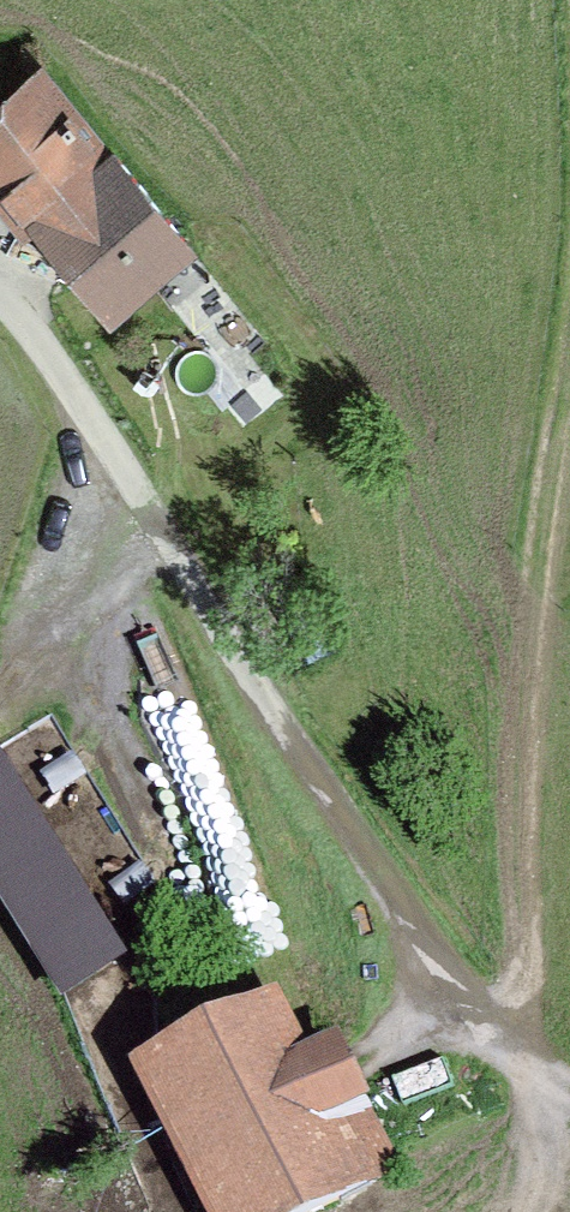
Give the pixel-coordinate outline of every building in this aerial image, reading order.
[(0,86),(0,197),(22,223),(32,214),(114,311),(198,240),(40,52),(0,86)] [(59,998),(126,957),(0,752),(0,903),(59,998)] [(118,1053),(193,1211),(265,1211),(359,1168),(271,981),(118,1053)]
